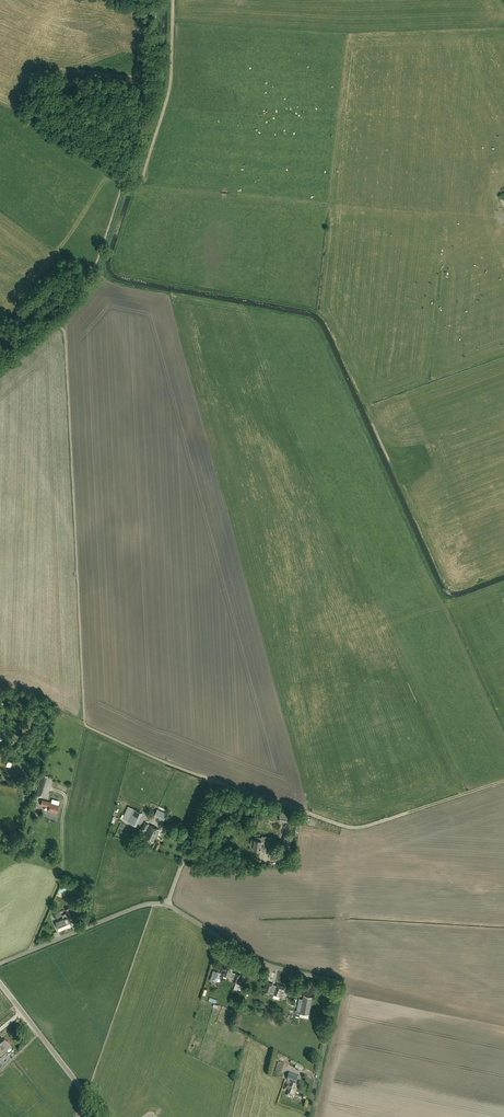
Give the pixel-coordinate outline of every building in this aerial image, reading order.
[(42,796),(44,787),(39,785),(36,795),(42,796)] [(50,803),(50,802),(42,800),(40,805),(49,807),(48,810),(57,812),(59,805),(50,803)] [(143,813),(132,808),(126,820),(136,825),(143,813)] [(158,809),(155,815),(164,819),(167,813),(158,809)] [(159,829),(150,825),(145,838),(154,842),(159,829)] [(262,841),(255,840),(251,840),(251,845),(254,845),(254,849),(255,849),(255,851),(258,851),(258,850),(261,850),(261,849),(266,850),(266,852),(270,853),(273,837),(262,835),(262,841)] [(72,925),(68,915),(71,914),(73,913),(71,906),(69,908),(65,909),(66,913),(62,915),(64,919),(55,922),(59,931),(72,925)] [(233,966),(225,963),(221,974),(234,978),(233,981),(238,983),(241,975),(235,973),(231,972),(233,966)] [(248,978),(243,976),(240,985),(236,983),(233,990),(243,993),(248,978)] [(273,994),(280,997),(282,991),(284,991),(286,987),(276,983),(273,994)] [(300,1012),(300,1013),(309,1015),(312,997),(303,995),(303,999),(299,998),(297,1011),(300,1012)] [(11,1047),(3,1039),(0,1042),(0,1057),(11,1047)] [(295,1068),(301,1071),(303,1067),(292,1061),(290,1063),(296,1066),(295,1068)] [(286,1065),(280,1063),(277,1072),(283,1074),(286,1065)] [(292,1081),(290,1086),(286,1085),(285,1089),(289,1091),(287,1095),(293,1097),(297,1086),(294,1085),(295,1082),(297,1083),(299,1076),(290,1073),(288,1080),(292,1081)]
